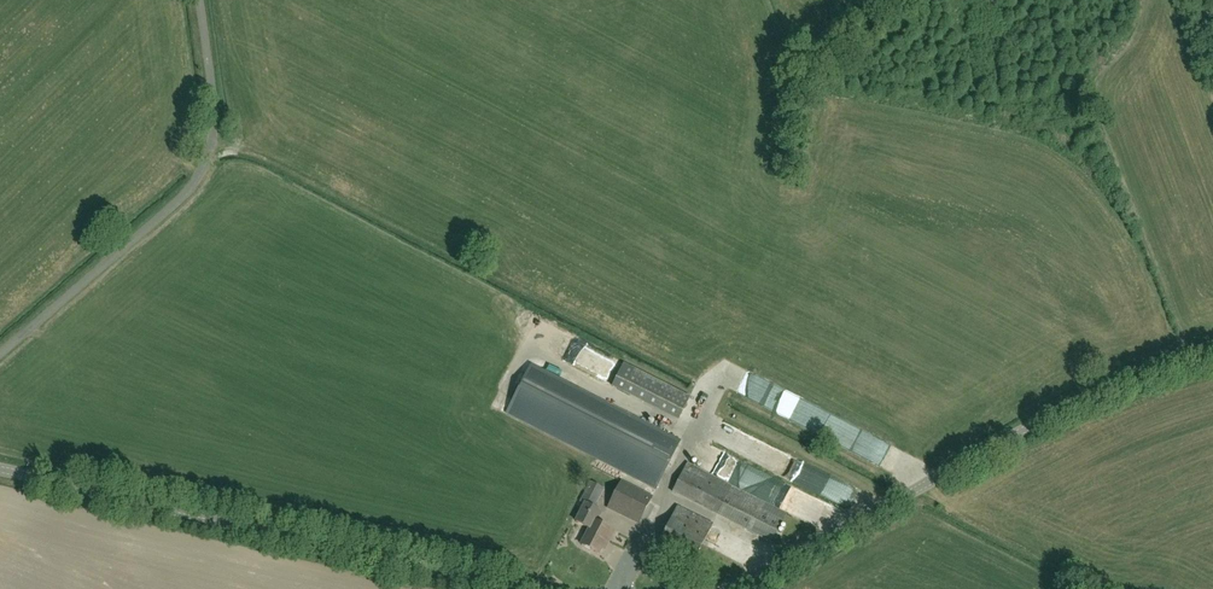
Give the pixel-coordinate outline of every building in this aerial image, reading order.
[(612,387),(623,392),(677,420),(688,398),(623,365),(612,387)] [(680,441),(615,409),(568,385),(544,433),(655,489),(680,441)] [(532,388),(531,396),(544,398),(545,390),(532,388)] [(805,463),(797,477),(842,502),(849,488),(805,463)] [(786,515),(766,504),(687,464),(672,493),(751,533),(772,543),(786,515)] [(607,509),(638,525),(652,497),(621,481),(607,509)] [(594,521),(596,522),(601,512),(594,508),(603,490),(590,483),(580,503),(584,505),(575,522),(590,529),(594,521)] [(808,517),(817,502),(806,495),(801,503),(805,505),(801,513),(808,517)] [(712,524),(677,507),(658,546),(693,563),(712,524)] [(613,531),(596,522),(594,521),(590,529),(581,546),(598,554),(601,548),(604,550),(613,531)]
